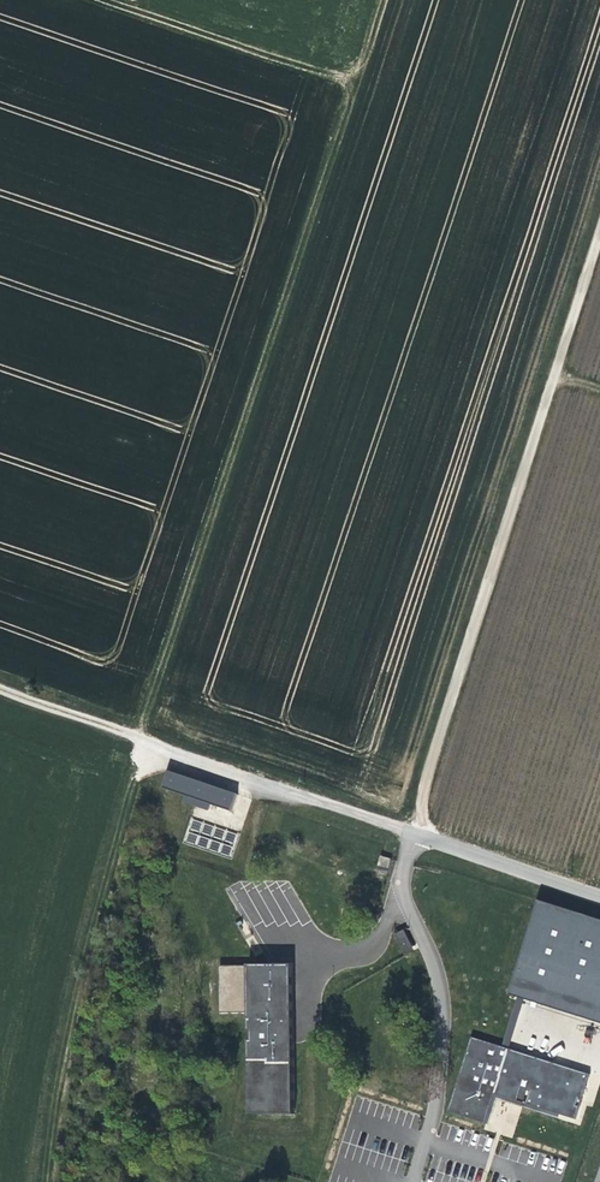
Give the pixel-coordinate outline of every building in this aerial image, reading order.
[(210,803),(232,810),(237,792),(165,771),(161,787),(184,794),(182,802),(208,809),(210,803)] [(183,842),(230,856),(237,832),(190,818),(183,842)] [(374,865),(384,867),(386,857),(377,855),(374,865)] [(308,922),(291,880),(275,881),(272,882),(262,883),(254,886),(252,880),(242,881),(230,885),(255,944),(275,943),(274,927),(282,924),(304,923),(308,922)] [(536,899),(508,992),(599,1022),(599,920),(536,899)] [(403,953),(413,950),(405,929),(395,932),(403,953)] [(289,1112),(289,964),(245,964),(245,1113),(289,1112)] [(242,965),(218,966),(220,1011),(244,1010),(242,965)] [(589,1075),(471,1037),(447,1110),(483,1123),(493,1092),(575,1119),(589,1075)] [(517,1160),(520,1147),(502,1143),(499,1155),(517,1160)]
